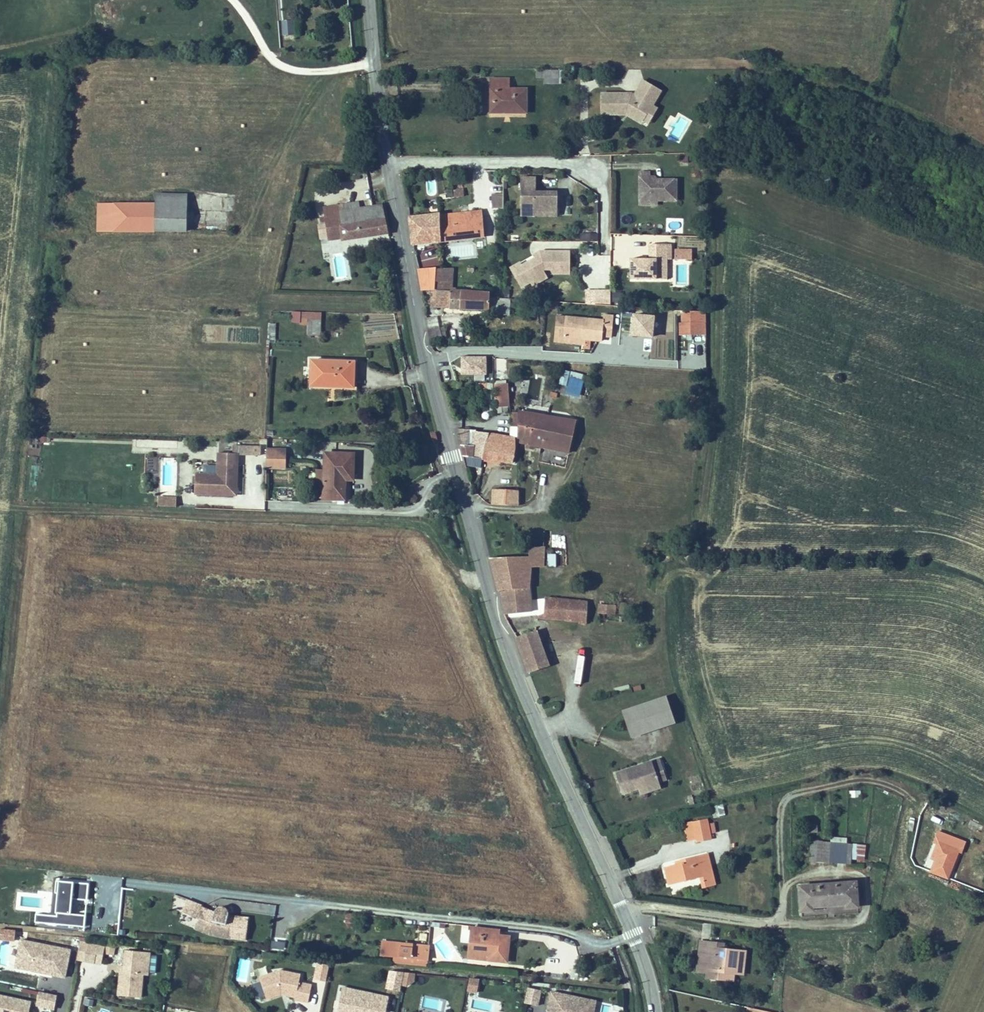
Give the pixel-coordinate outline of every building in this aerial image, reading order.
[(562,72),(545,72),(545,85),(561,85),(562,72)] [(492,111),(528,112),(528,88),(509,88),(509,78),(492,78),(492,111)] [(654,105),(658,96),(662,89),(644,80),(640,86),(636,95),(633,93),(602,94),(602,115),(628,115),(644,123),(646,120),(651,123),(659,108),(654,105)] [(675,178),(661,179),(656,179),(654,176),(648,176),(649,171),(639,172),(639,200),(639,203),(656,203),(656,199),(675,199),(675,178)] [(521,175),(521,207),(521,213),(541,213),(558,213),(558,189),(536,189),(536,175),(521,175)] [(434,181),(427,182),(428,194),(435,193),(434,181)] [(465,189),(455,191),(457,198),(466,196),(465,189)] [(157,192),(157,203),(156,232),(189,232),(189,192),(157,192)] [(502,194),(492,194),(492,207),(503,207),(502,194)] [(98,202),(97,231),(156,232),(157,203),(98,202)] [(330,238),(343,236),(344,239),(386,231),(389,231),(384,204),(381,204),(347,210),(346,204),(338,205),(325,207),(327,216),(320,217),(321,223),(327,222),(330,238)] [(479,211),(434,214),(438,239),(482,236),(479,211)] [(434,214),(434,212),(408,214),(413,240),(438,239),(434,214)] [(438,244),(419,246),(421,267),(435,265),(434,256),(440,255),(438,244)] [(653,259),(649,259),(645,259),(633,259),(633,279),(659,279),(669,279),(669,272),(669,259),(673,259),(673,244),(653,244),(653,259)] [(692,250),(676,250),(676,259),(692,259),(692,250)] [(567,251),(538,251),(530,255),(532,258),(519,266),(517,262),(508,267),(519,286),(528,281),(530,284),(544,276),(541,270),(544,268),(548,268),(551,273),(567,273),(567,251)] [(445,290),(442,270),(423,269),(426,290),(445,290)] [(455,271),(442,270),(445,290),(454,290),(455,271)] [(610,288),(595,288),(595,302),(610,302),(610,288)] [(486,311),(491,298),(490,292),(455,290),(454,290),(426,290),(423,290),(426,305),(486,311)] [(612,293),(613,304),(621,303),(621,292),(612,293)] [(510,315),(510,298),(494,299),(494,315),(510,315)] [(318,335),(318,312),(306,312),(306,325),(306,335),(318,335)] [(707,334),(705,312),(684,313),(684,322),(680,323),(681,336),(707,334)] [(655,316),(634,314),(633,335),(654,337),(655,316)] [(604,319),(558,316),(556,342),(584,344),(584,349),(591,349),(591,341),(604,342),(604,336),(612,337),(614,316),(604,315),(604,319)] [(438,317),(427,318),(428,326),(438,326),(438,317)] [(431,330),(434,342),(442,341),(442,329),(431,330)] [(487,358),(463,357),(463,372),(487,372),(487,358)] [(312,389),(355,389),(355,361),(312,361),(312,389)] [(452,366),(440,369),(443,382),(455,380),(452,366)] [(570,372),(563,370),(560,385),(567,387),(570,372)] [(584,380),(571,377),(568,391),(581,394),(584,380)] [(495,407),(508,406),(506,384),(493,385),(495,407)] [(512,408),(514,422),(518,422),(520,410),(512,408)] [(543,443),(549,415),(520,408),(520,410),(518,422),(517,433),(522,433),(522,439),(543,443)] [(579,421),(549,415),(543,443),(572,450),(579,421)] [(484,457),(487,433),(481,432),(480,429),(460,428),(468,456),(484,457)] [(522,439),(522,433),(517,433),(501,432),(488,431),(487,433),(484,457),(513,460),(516,437),(522,439)] [(264,448),(236,447),(236,455),(240,455),(240,456),(264,457),(264,448)] [(270,451),(269,469),(287,469),(288,452),(270,451)] [(240,456),(240,455),(236,455),(221,454),(220,477),(198,476),(197,495),(239,496),(240,456)] [(346,479),(354,479),(354,455),(326,455),(325,498),(345,499),(346,479)] [(493,501),(515,502),(515,497),(516,485),(498,485),(498,486),(493,486),(493,501)] [(174,506),(174,497),(156,496),(156,505),(174,506)] [(557,547),(557,532),(542,531),(541,546),(529,546),(529,558),(493,561),(500,590),(503,591),(504,609),(505,613),(530,611),(530,567),(544,565),(545,548),(557,547)] [(556,567),(556,554),(547,554),(547,567),(556,567)] [(587,622),(594,623),(593,605),(588,604),(587,601),(564,597),(564,589),(539,585),(538,616),(587,620),(587,622)] [(600,611),(615,610),(615,603),(600,602),(600,611)] [(551,666),(538,630),(518,637),(531,673),(551,666)] [(623,709),(632,737),(677,721),(667,694),(623,709)] [(651,760),(615,772),(622,792),(638,786),(658,780),(666,777),(661,761),(653,764),(651,760)] [(658,780),(638,786),(640,792),(660,785),(658,780)] [(723,804),(712,806),(713,818),(725,817),(723,804)] [(696,842),(711,838),(708,821),(683,825),(686,837),(695,836),(696,842)] [(927,886),(940,857),(917,847),(910,863),(915,865),(910,878),(927,886)] [(816,851),(811,850),(807,869),(815,870),(816,851)] [(831,852),(816,851),(815,870),(830,871),(831,852)] [(705,885),(716,882),(709,853),(679,860),(680,864),(666,868),(671,882),(701,876),(705,885)] [(86,884),(56,883),(56,893),(59,893),(58,916),(37,915),(37,924),(84,926),(86,884)] [(838,890),(814,892),(814,910),(829,909),(830,914),(839,913),(838,890)] [(795,911),(804,911),(803,896),(804,892),(784,893),(787,917),(795,917),(795,911)] [(803,896),(804,911),(814,910),(814,892),(804,892),(803,896)] [(248,917),(227,915),(227,914),(227,912),(226,911),(225,909),(224,908),(222,907),(221,907),(218,907),(217,907),(216,908),(214,909),(213,911),(200,907),(200,905),(185,900),(181,913),(198,919),(195,929),(209,934),(222,938),(245,940),(248,917)] [(344,923),(353,924),(353,914),(345,913),(344,923)] [(0,929),(0,939),(16,940),(17,931),(0,929)] [(511,937),(501,936),(502,931),(494,930),(476,929),(473,929),(471,959),(491,960),(509,962),(511,937)] [(52,977),(52,975),(65,977),(70,948),(18,939),(14,963),(12,970),(52,977)] [(273,939),(272,949),(285,950),(286,940),(273,939)] [(723,947),(711,945),(712,941),(701,940),(698,968),(708,969),(708,975),(720,977),(721,970),(734,971),(743,972),(746,950),(723,947)] [(430,945),(382,941),(381,956),(394,957),(393,962),(428,965),(430,945)] [(95,962),(98,945),(81,942),(80,945),(90,947),(88,961),(95,962)] [(88,961),(90,947),(80,945),(80,948),(78,959),(88,961)] [(141,995),(143,972),(148,972),(150,953),(126,951),(125,963),(121,963),(119,993),(141,995)] [(330,965),(318,963),(315,978),(326,980),(330,965)] [(308,1001),(310,983),(297,981),(298,973),(278,970),(257,978),(266,999),(280,993),(295,996),(294,999),(308,1001)] [(734,971),(721,970),(720,977),(733,979),(734,971)] [(415,975),(405,974),(404,985),(414,986),(415,975)] [(482,981),(470,978),(468,993),(479,995),(482,981)] [(389,997),(379,994),(342,988),(341,995),(338,1011),(386,1011),(389,997)] [(540,1006),(543,991),(530,988),(527,1004),(540,1006)] [(55,1007),(57,994),(40,991),(37,1003),(55,1007)] [(593,1000),(548,992),(544,1011),(591,1011),(593,1000)] [(30,1002),(0,995),(0,1011),(28,1011),(30,1002)] [(600,1002),(593,1000),(591,1011),(598,1011),(600,1002)]
